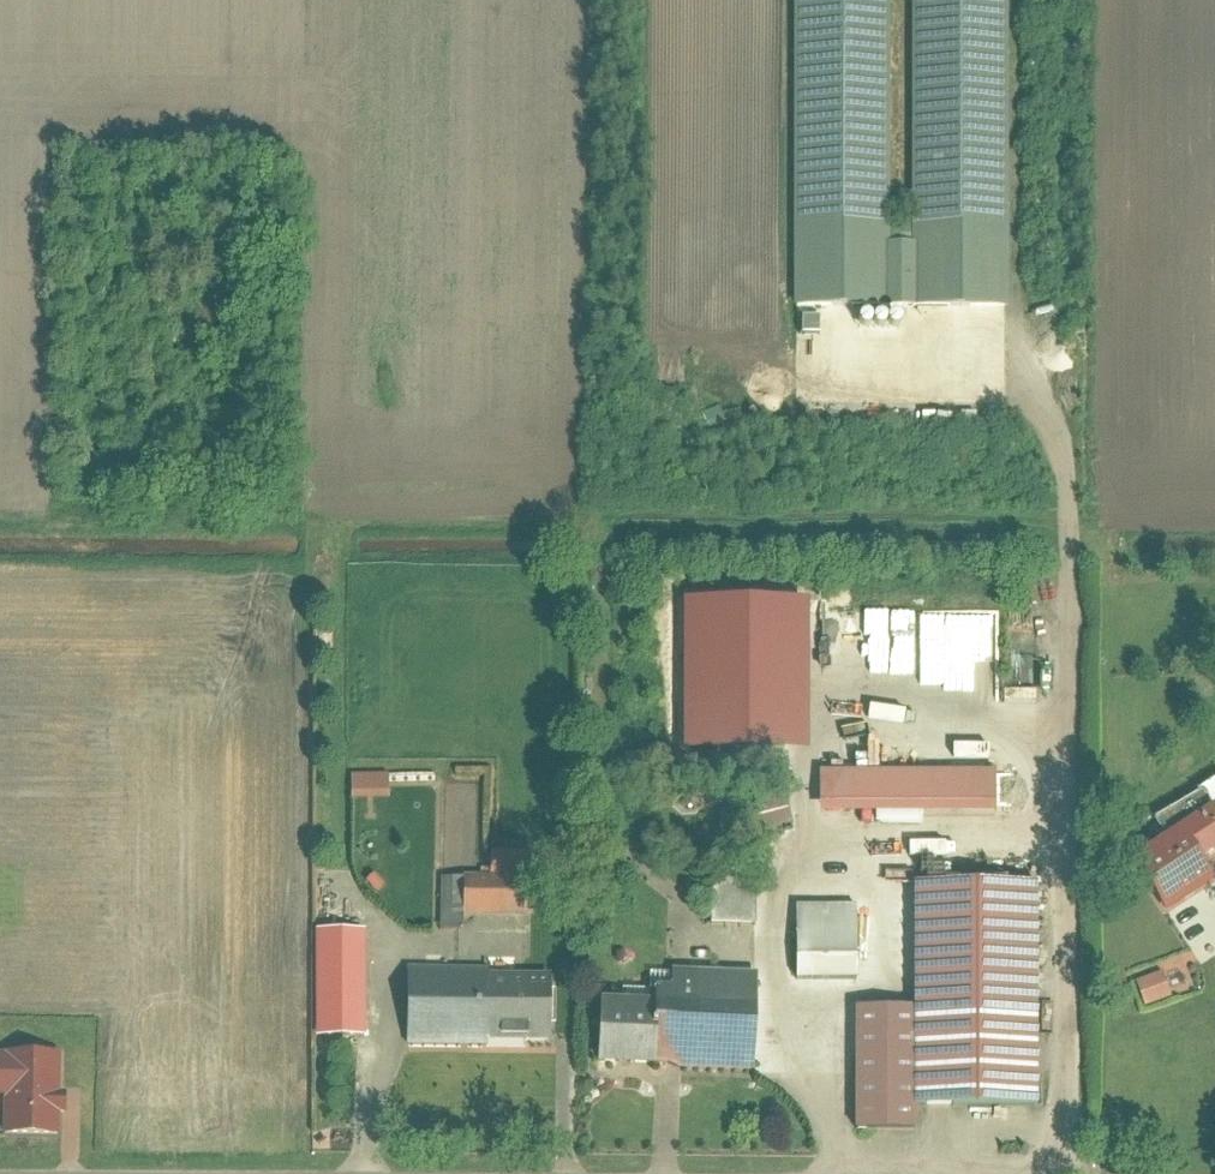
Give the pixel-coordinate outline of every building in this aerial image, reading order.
[(1002,0),(985,0),(990,12),(974,19),(1001,20),(1002,0)] [(794,198),(794,309),(916,309),(915,243),(887,243),(887,157),(873,157),(873,175),(859,175),(859,190),(843,190),(844,198),(794,198)] [(962,279),(991,279),(991,233),(963,232),(962,279)] [(923,415),(922,425),(950,426),(951,417),(923,415)] [(815,603),(679,602),(678,746),(814,747),(815,603)] [(819,817),(997,816),(996,772),(819,773),(819,817)] [(1143,812),(1164,848),(1127,869),(1151,910),(1214,874),(1214,772),(1143,812)] [(351,776),(351,802),(389,802),(389,776),(351,776)] [(792,828),(789,797),(741,802),(745,833),(792,828)] [(495,868),(439,866),(438,904),(494,907),(495,868)] [(1005,877),(889,877),(890,1004),(890,1104),(1006,1103),(1005,877)] [(830,897),(771,898),(772,970),(832,969),(830,897)] [(338,936),(307,935),(305,1005),(335,1007),(338,936)] [(1139,959),(1110,972),(1121,998),(1150,985),(1139,959)] [(477,969),(399,968),(398,1049),(478,1050),(478,1040),(537,1040),(538,980),(477,979),(477,969)] [(657,1019),(606,1017),(604,1078),(657,1080),(658,1066),(754,1069),(757,982),(678,980),(678,999),(657,998),(657,1019)] [(890,1004),(831,1004),(831,1121),(890,1121),(890,1104),(890,1004)] [(54,1055),(3,1055),(2,1131),(52,1132),(54,1055)]
